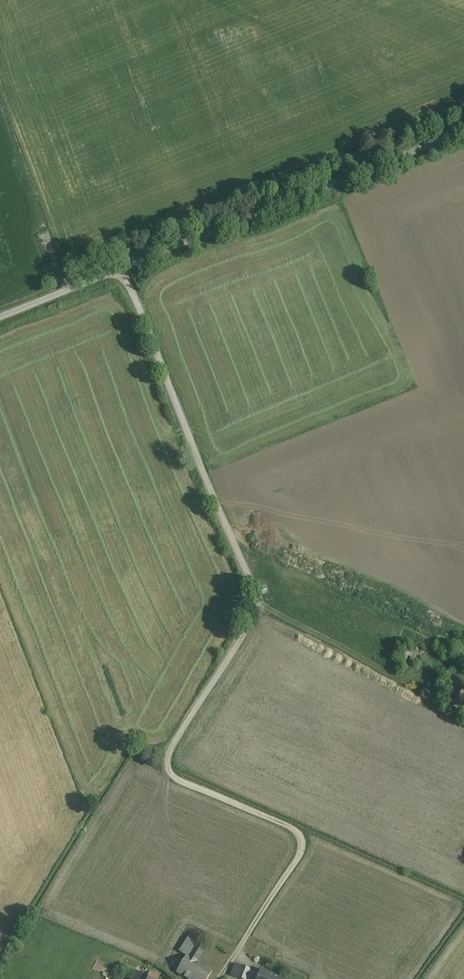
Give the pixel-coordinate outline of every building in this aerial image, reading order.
[(411,653),(406,650),(398,664),(404,667),(411,653)] [(186,955),(200,963),(212,945),(192,932),(179,951),(186,955)] [(186,955),(175,974),(185,978),(208,978),(213,970),(200,963),(186,955)] [(239,977),(244,966),(237,963),(232,974),(239,977)] [(248,978),(258,978),(260,974),(250,970),(251,969),(244,966),(239,977),(243,978),(247,978),(248,978)] [(262,970),(260,974),(258,978),(284,978),(262,970)]
